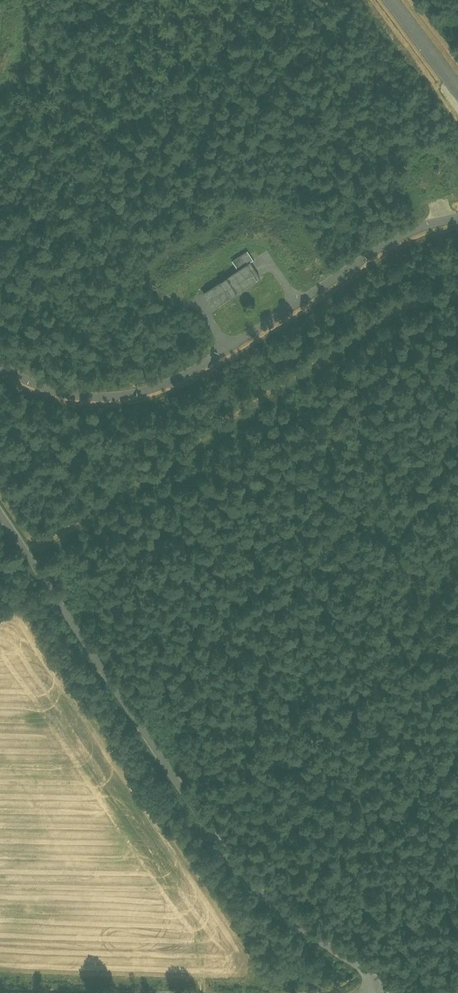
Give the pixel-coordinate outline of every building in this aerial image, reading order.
[(216,311),(258,285),(248,268),(253,265),(247,256),(232,265),(238,274),(206,295),(216,311)]
